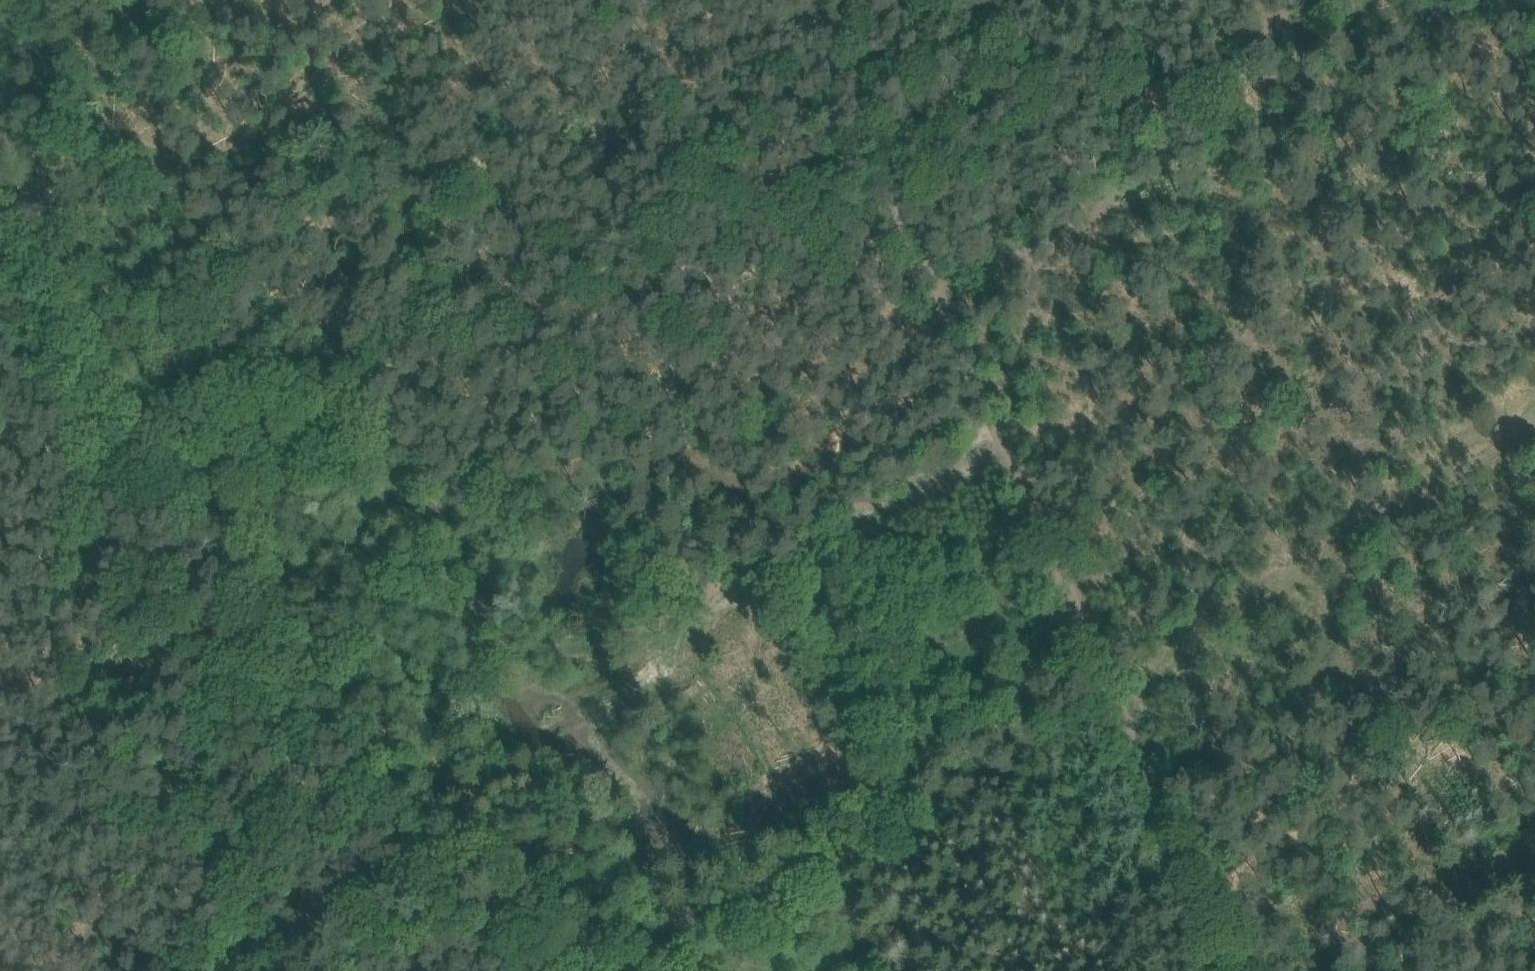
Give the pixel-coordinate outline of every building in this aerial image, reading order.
[(1143,11),(1148,18),(1154,14),(1149,7),(1143,11)] [(82,584),(86,596),(95,593),(91,581),(82,584)] [(276,893),(273,889),(261,898),(267,906),(282,895),(280,891),(276,893)] [(460,970),(474,970),(479,964),(468,958),(460,970)]
